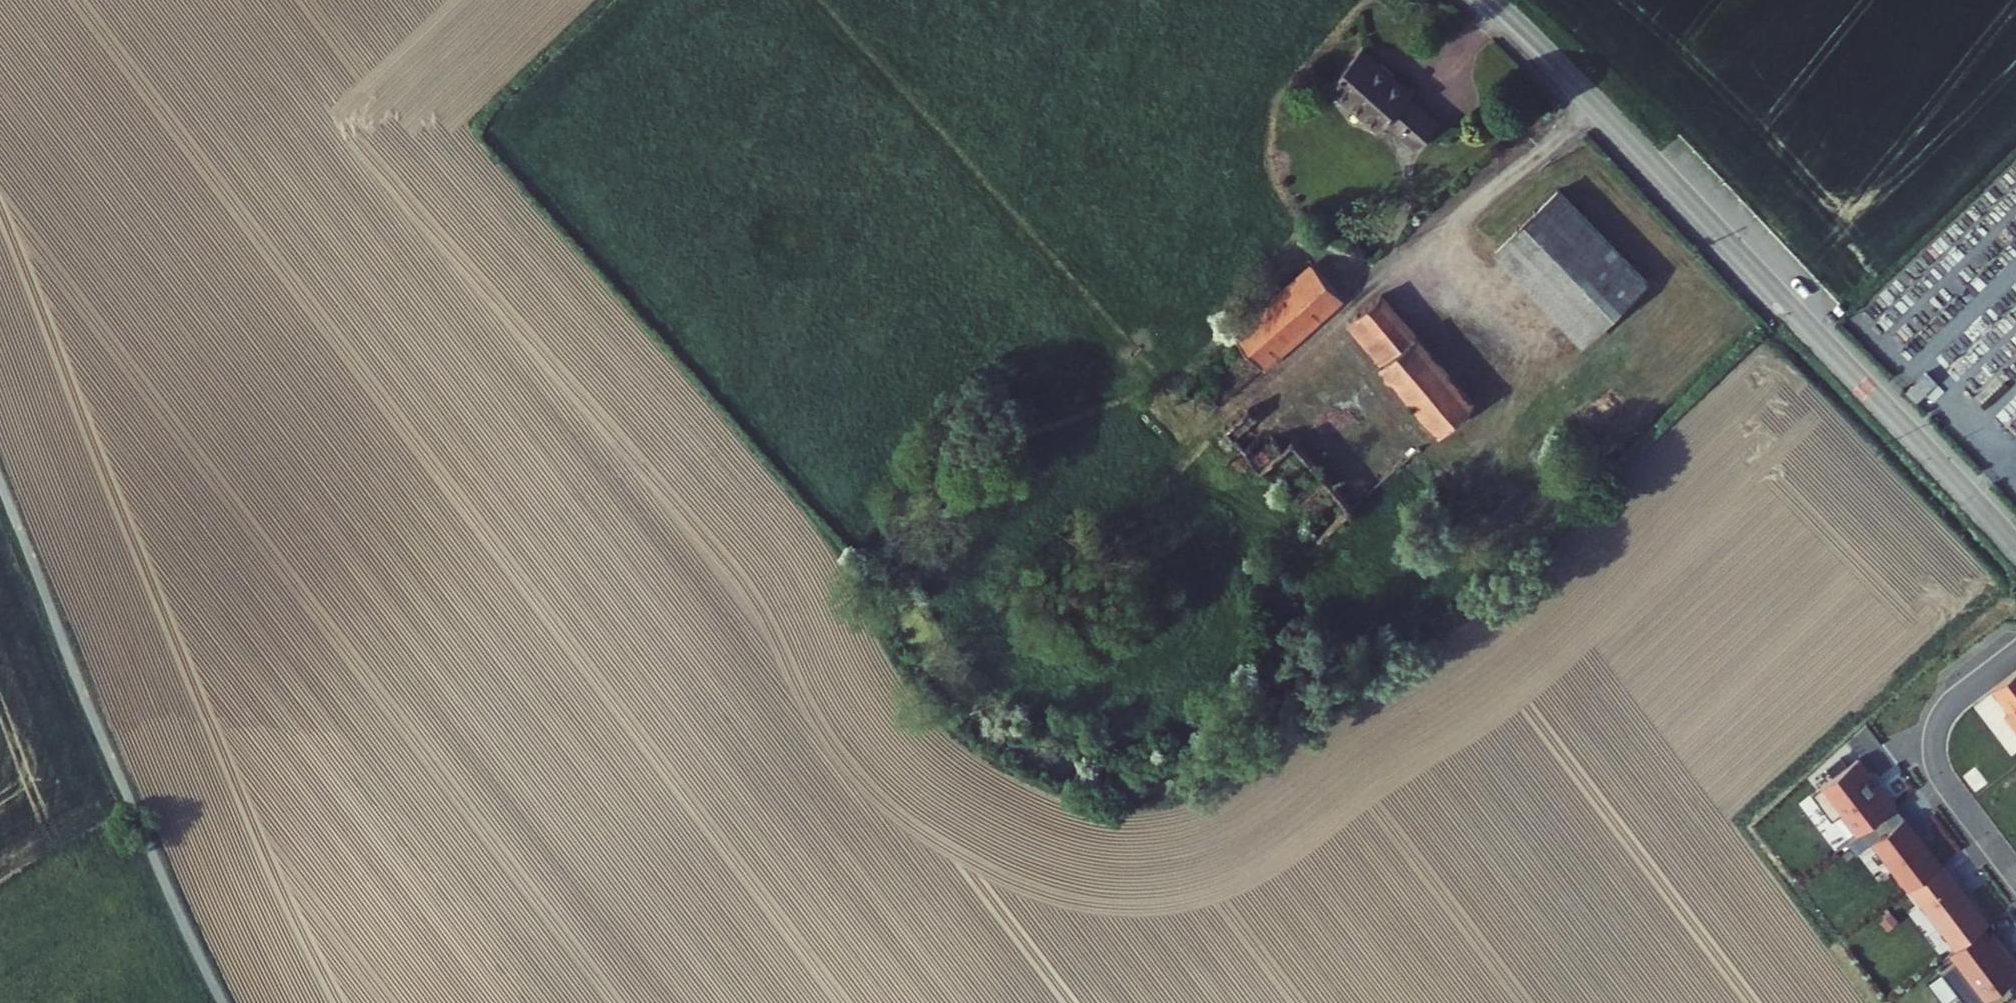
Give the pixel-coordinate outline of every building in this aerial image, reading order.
[(1355,61),(1320,93),(1365,142),(1372,135),(1397,161),(1419,141),(1394,114),(1399,110),(1355,61)] [(1549,193),(1479,257),(1570,355),(1639,291),(1549,193)] [(1241,356),(1194,400),(1213,421),(1336,315),(1309,285),(1236,351),(1241,356)] [(1393,300),(1380,311),(1476,420),(1529,373),(1506,345),(1465,382),(1393,300)] [(1380,311),(1353,335),(1388,374),(1382,379),(1422,426),(1400,446),(1421,468),(1476,420),(1380,311)] [(1249,416),(1218,445),(1319,558),(1372,511),(1352,488),(1331,506),(1249,416)] [(2015,729),(2015,680),(1997,695),(2014,718),(2010,721),(2015,729)] [(1910,829),(1877,854),(1912,900),(1916,898),(1945,876),(1910,829)] [(1948,874),(1945,876),(1916,898),(1962,960),(1994,936),(1948,874)]
